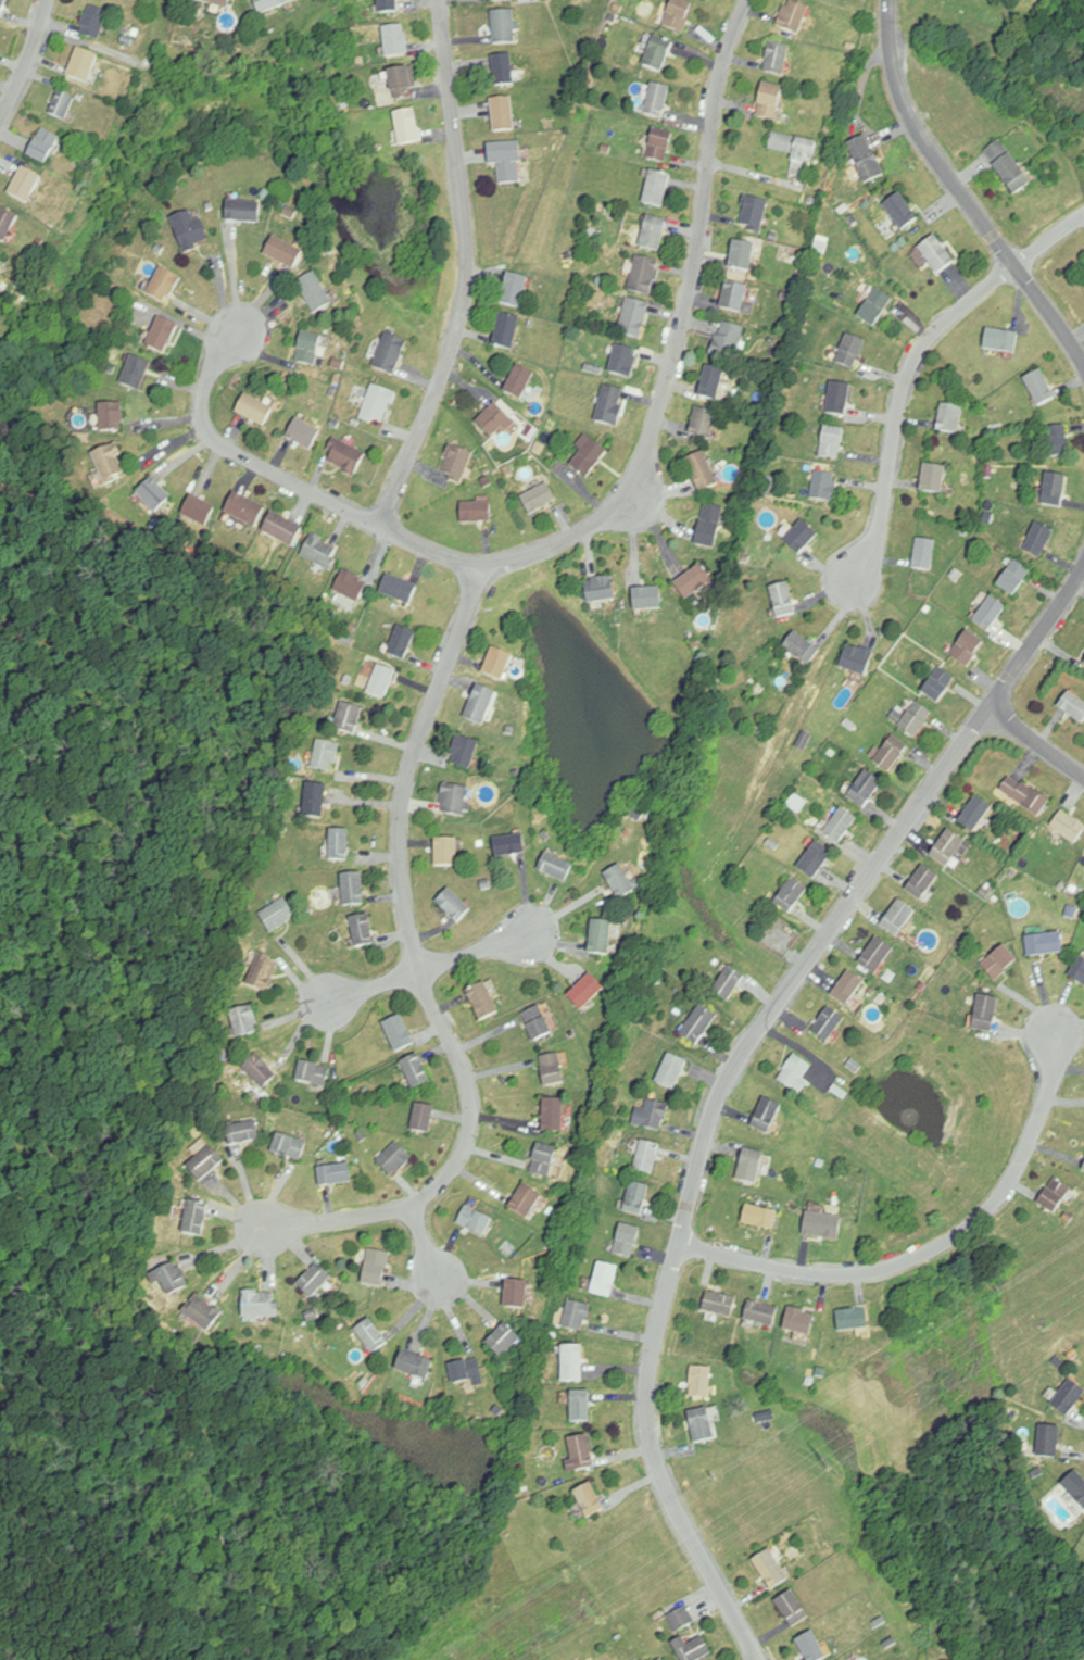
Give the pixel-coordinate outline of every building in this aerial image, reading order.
[(231,0),(187,0),(187,1),(229,11),(231,0)] [(259,15),(300,0),(254,0),(259,15)] [(398,0),(379,0),(379,14),(398,14),(398,0)] [(680,0),(673,0),(663,26),(684,34),(694,5),(680,0)] [(810,7),(789,0),(788,0),(778,27),(800,35),(810,7)] [(78,34),(98,43),(110,15),(90,6),(78,34)] [(494,45),(516,45),(516,11),(494,11),(494,45)] [(409,56),(406,26),(384,28),(387,58),(409,56)] [(643,66),(661,75),(676,45),(658,36),(643,66)] [(791,47),(771,43),(765,73),(785,77),(791,47)] [(100,57),(78,49),(67,78),(89,86),(100,57)] [(495,87),(515,86),(514,55),(493,56),(495,87)] [(415,98),(409,68),(389,72),(394,102),(415,98)] [(664,120),(671,89),(653,84),(645,115),(664,120)] [(757,118),(778,122),(784,88),(763,84),(757,118)] [(67,121),(75,98),(58,92),(50,116),(67,121)] [(515,131),(513,98),(493,99),(495,132),(515,131)] [(395,112),(399,147),(420,144),(417,110),(395,112)] [(60,139),(42,129),(26,155),(44,166),(60,139)] [(668,164),(675,135),(655,130),(648,159),(668,164)] [(809,157),(816,159),(819,143),(773,134),(770,150),(794,155),(791,173),(805,176),(809,157)] [(867,185),(886,175),(867,137),(848,146),(867,185)] [(1016,196),(1032,184),(1002,141),(985,153),(1016,196)] [(501,165),(501,184),(522,184),(521,143),(490,144),(490,165),(501,165)] [(41,178),(22,168),(8,195),(27,205),(41,178)] [(672,177),(664,209),(643,203),(652,172),(672,177)] [(903,231),(919,220),(901,194),(884,206),(903,231)] [(762,234),(770,202),(747,197),(740,229),(762,234)] [(225,223),(261,223),(261,203),(225,203),(225,223)] [(3,244),(19,218),(3,208),(0,213),(0,242),(3,244)] [(210,244),(199,210),(172,218),(182,253),(210,244)] [(661,254),(668,222),(648,217),(640,249),(661,254)] [(956,262),(935,236),(919,249),(941,275),(956,262)] [(264,255),(295,271),(304,252),(273,237),(264,255)] [(755,316),(756,305),(748,304),(750,286),(751,286),(757,246),(733,243),(724,312),(755,316)] [(660,261),(636,256),(629,291),(653,297),(660,261)] [(333,304),(315,272),(297,282),(315,314),(333,304)] [(521,310),(530,279),(509,273),(500,304),(521,310)] [(894,300),(877,289),(858,318),(875,329),(894,300)] [(618,334),(641,341),(651,306),(629,299),(618,334)] [(514,351),(521,318),(500,314),(494,347),(514,351)] [(147,347),(166,356),(179,325),(160,317),(147,347)] [(711,355),(734,365),(747,332),(724,322),(711,355)] [(986,351),(1017,354),(1019,334),(988,330),(986,351)] [(297,362),(317,366),(322,337),(302,333),(297,362)] [(373,367),(395,376),(409,343),(387,334),(373,367)] [(866,341),(847,335),(837,364),(856,371),(866,341)] [(632,380),(640,352),(617,346),(610,374),(632,380)] [(152,365),(133,356),(120,384),(139,393),(152,365)] [(505,393),(522,402),(536,373),(518,365),(505,393)] [(700,399),(720,402),(725,370),(706,367),(700,399)] [(1039,408),(1057,399),(1043,371),(1025,380),(1039,408)] [(848,417),(851,385),(831,383),(828,416),(848,417)] [(384,427),(396,394),(373,385),(361,418),(384,427)] [(627,392),(606,386),(596,423),(618,428),(627,392)] [(264,429),(274,410),(246,395),(236,414),(264,429)] [(124,405),(100,404),(99,433),(123,434),(124,405)] [(493,440),(512,420),(496,404),(476,424),(493,440)] [(964,408),(942,405),(939,433),(961,436),(964,408)] [(713,439),(717,412),(695,409),(691,436),(713,439)] [(311,452),(322,432),(297,419),(287,439),(311,452)] [(1053,460),(1072,455),(1065,425),(1046,430),(1053,460)] [(844,430),(840,460),(821,456),(825,427),(844,430)] [(609,452),(588,437),(568,463),(589,479),(609,452)] [(355,477),(366,453),(336,439),(325,462),(355,477)] [(462,485),(473,454),(452,446),(441,477),(462,485)] [(99,482),(124,478),(119,447),(95,451),(99,482)] [(699,493),(719,486),(706,452),(686,460),(699,493)] [(944,496),(947,468),(924,466),(921,493),(944,496)] [(837,475),(814,474),(813,503),(836,503),(837,475)] [(1067,477),(1046,475),(1044,507),(1065,509),(1067,477)] [(157,515),(173,498),(152,478),(136,495),(157,515)] [(558,502),(548,484),(521,498),(531,516),(558,502)] [(224,515),(256,529),(266,508),(234,494),(224,515)] [(181,518),(207,528),(216,506),(190,495),(181,518)] [(492,524),(492,503),(462,503),(462,524),(492,524)] [(724,507),(715,550),(696,545),(706,503),(724,507)] [(262,533),(294,549),(304,529),(272,513),(262,533)] [(801,554),(818,536),(804,522),(786,541),(801,554)] [(1041,561),(1055,533),(1038,524),(1024,552),(1041,561)] [(330,571),(341,550),(313,534),(301,556),(330,571)] [(937,542),(932,573),(913,569),(918,539),(937,542)] [(1014,598),(1033,574),(1017,562),(998,586),(1014,598)] [(675,584),(687,601),(714,582),(702,565),(675,584)] [(368,583),(343,571),(333,592),(358,604),(368,583)] [(418,587),(411,605),(380,593),(387,575),(418,587)] [(585,581),(589,604),(616,599),(612,576),(585,581)] [(796,616),(790,584),(771,588),(778,620),(796,616)] [(635,612),(663,609),(661,588),(633,590),(635,612)] [(1008,608),(992,597),(974,622),(990,633),(1008,608)] [(387,654),(404,663),(417,635),(400,627),(387,654)] [(951,657),(969,668),(986,643),(968,631),(951,657)] [(821,652),(795,633),(784,649),(809,668),(821,652)] [(875,655),(849,644),(840,668),(865,678),(875,655)] [(513,656),(492,649),(483,676),(504,682),(513,656)] [(397,673),(379,666),(367,695),(385,702),(397,673)] [(939,705),(956,679),(939,667),(922,693),(939,705)] [(484,728),(497,693),(478,686),(465,720),(484,728)] [(1069,691),(1058,707),(1083,726),(1083,724),(1083,702),(1069,691)] [(935,716),(918,702),(899,725),(915,739),(935,716)] [(356,737),(364,710),(343,703),(334,730),(356,737)] [(890,772),(909,746),(894,735),(874,761),(890,772)] [(472,771),(480,743),(458,736),(449,764),(472,771)] [(311,765),(331,774),(343,748),(322,739),(311,765)] [(866,808),(884,782),(866,770),(848,796),(866,808)] [(1001,789),(1040,816),(1051,800),(1012,773),(1001,789)] [(465,816),(470,788),(445,783),(440,812),(465,816)] [(305,817),(325,817),(326,784),(306,784),(305,817)] [(959,821),(975,832),(993,805),(977,794),(959,821)] [(859,818),(843,806),(825,831),(841,842),(859,818)] [(1064,808),(1051,825),(1076,843),(1083,832),(1083,824),(1064,808)] [(967,840),(949,828),(931,854),(949,866),(967,840)] [(350,830),(330,830),(330,860),(350,860),(350,830)] [(495,857),(526,854),(525,834),(494,837),(495,857)] [(435,866),(458,866),(458,838),(435,838),(435,866)] [(798,866),(815,879),(835,852),(817,839),(798,866)] [(573,865),(545,852),(538,869),(566,881),(573,865)] [(604,873),(620,900),(636,890),(621,863),(604,873)] [(906,888),(923,900),(941,877),(925,864),(906,888)] [(363,873),(342,874),(344,906),(365,905),(363,873)] [(809,889),(793,877),(774,900),(790,913),(809,889)] [(471,908),(457,923),(434,902),(449,886),(471,908)] [(297,917),(285,898),(260,914),(272,933),(297,917)] [(917,912),(901,899),(881,923),(897,936),(917,912)] [(375,945),(370,914),(351,917),(356,948),(375,945)] [(610,954),(613,921),(592,919),(589,952),(610,954)] [(1064,953),(1062,932),(1027,935),(1029,956),(1064,953)] [(895,948),(877,936),(859,962),(877,974),(895,948)] [(998,980),(1019,959),(1004,944),(982,965),(998,980)] [(247,983),(267,993),(282,964),(261,954),(247,983)] [(1080,956),(1069,977),(1083,984),(1083,958),(1080,956)] [(712,990),(728,1001),(746,976),(730,964),(712,990)] [(832,993),(848,1005),(866,981),(850,969),(832,993)] [(567,994),(581,1009),(605,988),(591,973),(567,994)] [(466,991),(481,1021),(500,1011),(485,981),(466,991)] [(973,1029),(994,1033),(1000,998),(979,994),(973,1029)] [(680,1034),(698,1045),(718,1015),(701,1003),(680,1034)] [(533,1040),(554,1033),(543,1004),(523,1012),(533,1040)] [(259,1033),(254,1006),(232,1010),(236,1037),(259,1033)] [(829,1042),(845,1016),(829,1006),(813,1031),(829,1042)] [(382,1022),(395,1051),(413,1042),(400,1015),(382,1022)] [(277,1074),(257,1053),(243,1067),(263,1087),(277,1074)] [(430,1081),(420,1053),(402,1060),(412,1088),(430,1081)] [(565,1083),(561,1053),(541,1055),(545,1086),(565,1083)] [(676,1091),(688,1061),(669,1053),(656,1082),(676,1091)] [(796,1053),(777,1079),(799,1095),(808,1084),(803,1080),(814,1065),(796,1053)] [(330,1068),(299,1060),(294,1079),(326,1086),(330,1068)] [(783,1105),(764,1097),(752,1127),(770,1134),(783,1105)] [(564,1098),(543,1098),(543,1130),(564,1130),(564,1098)] [(670,1104),(649,1099),(641,1126),(663,1132),(670,1104)] [(433,1107),(417,1104),(413,1130),(429,1133),(433,1107)] [(230,1144),(260,1140),(258,1122),(228,1125),(230,1144)] [(307,1141),(277,1132),(272,1152),(301,1161),(307,1141)] [(653,1174),(660,1145),(642,1140),(634,1169),(653,1174)] [(377,1161),(393,1177),(413,1158),(396,1141),(377,1161)] [(549,1178),(558,1147),(538,1142),(530,1172),(549,1178)] [(187,1166),(201,1181),(224,1160),(211,1145),(187,1166)] [(737,1178),(756,1184),(766,1154),(746,1148),(737,1178)] [(318,1167),(320,1186),(352,1183),(350,1163),(318,1167)] [(1056,1213),(1072,1188),(1055,1177),(1039,1202),(1056,1213)] [(649,1186),(630,1182),(624,1211),(643,1215),(649,1186)] [(542,1194),(523,1184),(510,1209),(529,1219),(542,1194)] [(206,1235),(206,1202),(185,1202),(185,1235),(206,1235)] [(742,1222),(773,1231),(778,1212),(748,1204),(742,1222)] [(484,1237),(493,1219),(466,1206),(457,1224),(484,1237)] [(839,1240),(843,1216),(807,1211),(803,1235),(839,1240)] [(640,1226),(620,1224),(615,1255),(635,1258),(640,1226)] [(362,1284),(384,1288),(390,1253),(368,1249),(362,1284)] [(190,1285),(177,1259),(155,1270),(168,1296),(190,1285)] [(618,1266),(597,1262),(592,1294),(612,1298),(618,1266)] [(296,1284),(311,1299),(332,1277),(317,1263),(296,1284)] [(530,1282),(508,1279),(503,1306),(525,1310),(530,1282)] [(737,1297),(707,1290),(703,1310),(733,1317),(737,1297)] [(279,1318),(279,1292),(243,1292),(243,1318),(279,1318)] [(182,1313),(209,1332),(223,1314),(196,1294),(182,1313)] [(584,1332),(592,1305),(570,1299),(562,1326),(584,1332)] [(744,1320),(774,1326),(778,1306),(748,1301),(744,1320)] [(815,1311),(788,1306),(784,1330),(811,1334),(815,1311)] [(838,1329),(868,1329),(868,1309),(838,1309),(838,1329)] [(370,1318),(354,1329),(371,1355),(388,1343),(370,1318)] [(521,1339),(506,1323),(486,1343),(502,1358),(521,1339)] [(582,1344),(562,1344),(563,1381),(583,1381),(582,1344)] [(428,1381),(434,1360),(402,1350),(396,1370),(428,1381)] [(449,1364),(453,1384),(473,1380),(474,1386),(484,1384),(479,1358),(449,1364)] [(711,1367),(691,1366),(691,1397),(711,1397),(711,1367)] [(369,1380),(364,1387),(360,1384),(365,1376),(369,1380)] [(1067,1417),(1083,1393),(1083,1389),(1070,1379),(1051,1405),(1067,1417)] [(590,1391),(571,1391),(571,1422),(590,1422),(590,1391)] [(689,1411),(694,1443),(715,1439),(709,1407),(689,1411)] [(1060,1426),(1041,1425),(1038,1457),(1059,1458),(1060,1426)] [(589,1434),(569,1437),(573,1459),(565,1461),(568,1471),(595,1466),(589,1434)] [(1076,1469),(1083,1476),(1083,1506),(1061,1483),(1076,1469)] [(574,1490),(587,1518),(605,1510),(592,1482),(574,1490)] [(789,1580),(771,1549),(753,1559),(772,1590),(789,1580)] [(792,1589),(776,1600),(793,1627),(809,1617),(792,1589)] [(695,1620),(677,1630),(669,1615),(686,1605),(695,1620)] [(691,1659),(703,1659),(720,1650),(705,1625),(679,1640),(691,1659)]
